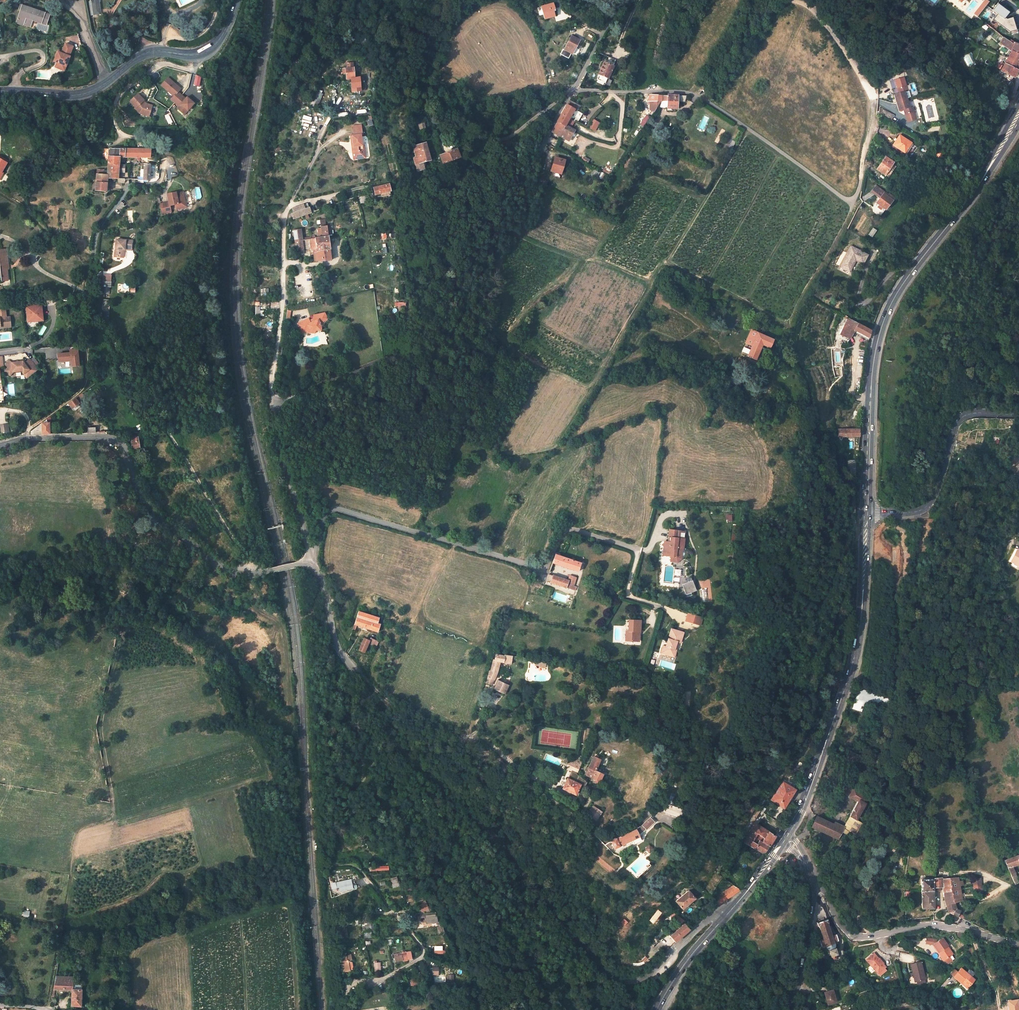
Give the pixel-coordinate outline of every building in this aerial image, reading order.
[(95,15),(101,15),(98,0),(92,0),(95,15)] [(1010,31),(1016,28),(1012,15),(1007,18),(1006,16),(1011,11),(997,0),(993,7),(997,11),(993,17),(1010,31)] [(49,13),(22,4),(16,22),(23,24),(25,17),(46,23),(49,13)] [(555,11),(552,4),(541,7),(544,19),(554,16),(553,11),(555,11)] [(580,40),(572,36),(564,49),(572,54),(580,40)] [(1014,42),(1012,44),(1004,38),(1000,44),(1011,52),(1018,57),(1018,44),(1014,42)] [(73,47),(65,43),(61,53),(57,52),(53,62),(57,64),(55,68),(60,70),(62,66),(65,67),(73,47)] [(1005,65),(1016,71),(1018,66),(1018,57),(1011,52),(1007,59),(1005,65)] [(613,66),(604,62),(598,74),(599,75),(597,79),(605,83),(613,66)] [(1016,71),(1005,65),(1002,71),(1013,77),(1016,71)] [(347,79),(356,78),(355,67),(354,67),(347,67),(342,68),(342,73),(347,73),(347,79)] [(180,88),(168,78),(161,86),(172,96),(170,99),(177,105),(176,107),(184,114),(194,103),(186,95),(184,97),(177,90),(180,88)] [(896,99),(909,97),(909,90),(911,90),(910,84),(901,86),(901,91),(895,92),(896,99)] [(311,105),(317,107),(320,99),(322,94),(316,92),(311,105)] [(143,101),(138,94),(129,101),(135,108),(134,109),(138,114),(147,117),(151,106),(145,104),(144,105),(141,102),(143,101)] [(661,101),(662,96),(650,95),(649,101),(653,101),(653,102),(652,102),(651,110),(654,112),(658,106),(661,101)] [(662,96),(661,101),(668,102),(667,107),(667,108),(674,108),(677,108),(677,101),(686,101),(686,96),(674,96),(662,96)] [(909,97),(896,99),(897,109),(903,108),(904,113),(914,112),(913,107),(911,107),(909,97)] [(574,109),(567,105),(557,122),(564,127),(565,125),(574,109)] [(651,117),(647,114),(640,125),(644,128),(651,117)] [(595,132),(599,123),(592,119),(588,129),(595,132)] [(553,128),(551,132),(568,141),(574,131),(565,125),(564,127),(557,122),(553,128)] [(361,124),(353,126),(354,135),(351,135),(353,160),(367,158),(364,145),(362,145),(361,134),(363,133),(361,124)] [(661,127),(654,125),(652,132),(659,134),(661,127)] [(914,145),(901,136),(893,146),(906,155),(914,145)] [(416,172),(425,169),(423,162),(430,159),(425,142),(412,146),(415,156),(412,157),(416,172)] [(147,161),(150,161),(151,152),(151,149),(150,148),(148,148),(141,145),(140,144),(139,149),(139,157),(147,158),(147,161)] [(108,165),(119,165),(119,157),(139,157),(139,149),(109,148),(108,160),(108,165)] [(440,154),(442,163),(460,156),(456,148),(440,154)] [(894,162),(886,156),(877,168),(885,175),(894,162)] [(551,171),(561,174),(565,160),(555,157),(551,171)] [(119,178),(119,172),(119,165),(108,165),(107,170),(104,170),(104,169),(96,169),(96,174),(107,175),(106,178),(107,178),(119,179),(118,182),(122,182),(125,183),(125,179),(119,178)] [(96,174),(96,182),(107,182),(107,178),(106,178),(107,175),(96,174)] [(106,191),(107,182),(96,182),(95,191),(106,191)] [(391,193),(389,185),(374,188),(375,195),(391,193)] [(183,189),(174,191),(175,196),(176,195),(177,197),(176,198),(176,199),(168,201),(170,211),(178,209),(177,203),(183,201),(184,206),(193,203),(190,188),(183,190),(183,189)] [(193,199),(200,199),(200,188),(192,189),(193,199)] [(876,202),(884,209),(893,198),(889,194),(888,196),(884,192),(876,202)] [(307,203),(292,208),(294,213),(291,213),(294,221),(305,216),(304,214),(314,210),(313,207),(309,208),(307,203)] [(861,218),(864,214),(859,209),(856,211),(856,212),(861,218)] [(325,221),(320,222),(320,228),(316,229),(317,235),(321,235),(322,238),(309,240),(311,250),(317,249),(319,261),(332,260),(328,226),(326,226),(325,221)] [(302,229),(294,230),(296,252),(304,251),(303,241),(302,229)] [(131,244),(115,242),(113,261),(121,262),(122,254),(124,254),(124,251),(130,252),(131,244)] [(840,266),(850,271),(855,259),(862,263),(867,254),(850,246),(840,266)] [(108,281),(99,282),(100,286),(99,287),(100,297),(105,297),(104,286),(109,286),(108,281)] [(41,305),(27,306),(28,318),(32,318),(33,320),(43,319),(41,305)] [(262,309),(258,309),(258,305),(252,305),(252,315),(262,315),(262,309)] [(0,309),(0,326),(1,327),(11,326),(10,316),(6,316),(5,308),(0,309)] [(309,319),(297,322),(301,332),(314,334),(315,331),(321,332),(320,326),(328,320),(326,314),(314,315),(314,320),(309,320),(309,319)] [(870,330),(848,318),(841,332),(845,334),(845,335),(850,338),(854,330),(868,337),(870,330)] [(753,343),(750,352),(748,356),(756,360),(763,345),(770,348),(772,344),(777,347),(779,343),(774,340),(774,341),(752,330),(750,334),(747,340),(753,343)] [(845,334),(841,332),(838,339),(847,343),(850,338),(845,335),(845,334)] [(743,348),(750,352),(753,343),(747,340),(743,348)] [(79,367),(78,348),(69,349),(69,353),(57,354),(58,362),(70,361),(71,367),(79,367)] [(30,360),(35,366),(39,363),(34,357),(30,360)] [(739,363),(742,365),(746,367),(749,363),(741,358),(739,363)] [(12,363),(9,360),(5,365),(8,367),(5,371),(10,375),(13,372),(21,371),(26,378),(38,369),(35,366),(30,360),(30,359),(24,363),(23,361),(12,363)] [(105,368),(102,365),(92,373),(95,376),(105,368)] [(76,398),(69,403),(72,409),(80,404),(76,398)] [(50,422),(42,422),(36,427),(31,431),(31,434),(41,433),(50,433),(50,422)] [(0,425),(0,426),(1,433),(9,431),(7,424),(0,425)] [(860,436),(860,428),(838,429),(838,436),(846,437),(851,437),(855,436),(860,436)] [(132,437),(129,438),(129,440),(129,442),(131,442),(132,448),(139,447),(138,437),(134,437),(134,436),(131,436),(132,437)] [(856,459),(847,459),(847,463),(849,463),(849,475),(856,475),(856,459)] [(685,531),(669,529),(668,541),(664,541),(664,543),(661,545),(663,547),(662,556),(670,557),(670,562),(677,562),(682,559),(685,531)] [(1015,548),(1008,561),(1018,567),(1018,550),(1015,548)] [(555,554),(552,563),(578,571),(581,563),(555,554)] [(569,581),(548,574),(546,581),(567,588),(569,581)] [(692,580),(682,584),(686,595),(696,591),(692,580)] [(569,581),(567,588),(576,591),(577,587),(574,586),(575,583),(569,581)] [(358,609),(352,628),(355,629),(357,623),(377,630),(380,622),(377,621),(379,616),(358,609)] [(702,618),(687,613),(685,620),(692,622),(700,624),(702,618)] [(625,640),(637,640),(637,631),(639,631),(640,631),(641,620),(628,619),(628,630),(625,630),(625,640)] [(673,656),(676,649),(673,648),(675,641),(678,642),(680,642),(683,632),(670,628),(665,646),(662,645),(660,652),(673,656)] [(375,647),(379,640),(370,636),(369,638),(364,636),(359,648),(365,651),(369,641),(373,643),(372,646),(375,647)] [(512,655),(504,654),(504,655),(496,654),(494,660),(492,660),(490,671),(488,671),(486,683),(491,684),(496,673),(499,661),(510,663),(512,655)] [(529,658),(519,656),(518,660),(522,661),(522,664),(528,665),(529,658)] [(498,680),(494,688),(497,689),(495,694),(502,697),(508,684),(498,680)] [(892,699),(860,688),(852,708),(861,711),(864,702),(889,710),(892,699)] [(856,762),(860,755),(849,749),(845,756),(856,762)] [(576,774),(582,757),(575,755),(574,759),(570,758),(566,770),(570,772),(576,774)] [(598,764),(590,761),(587,767),(589,768),(585,776),(599,782),(602,773),(595,770),(598,764)] [(570,772),(567,779),(580,785),(584,787),(586,782),(576,775),(576,774),(570,772)] [(567,779),(565,778),(561,788),(575,795),(580,785),(567,779)] [(788,801),(796,788),(783,780),(772,799),(784,807),(788,801)] [(847,786),(843,792),(858,800),(850,815),(856,819),(860,812),(864,805),(868,807),(871,801),(867,799),(869,797),(853,788),(853,789),(847,786)] [(683,811),(686,803),(668,797),(666,805),(683,811)] [(604,808),(595,804),(590,813),(600,817),(604,808)] [(635,828),(611,840),(615,847),(620,845),(620,844),(632,839),(635,843),(642,839),(639,832),(641,830),(643,828),(647,825),(651,821),(650,820),(656,814),(654,811),(643,822),(640,825),(637,827),(635,828)] [(838,838),(845,827),(835,822),(834,824),(816,816),(811,826),(838,838)] [(765,837),(769,830),(757,823),(748,837),(754,840),(759,833),(765,837)] [(761,839),(770,845),(776,835),(769,830),(765,837),(759,833),(754,840),(759,843),(761,839)] [(754,840),(748,837),(745,842),(764,854),(770,845),(761,839),(759,843),(754,840)] [(654,848),(650,844),(646,848),(650,852),(654,848)] [(1004,860),(1007,866),(1006,866),(1006,868),(1008,867),(1011,875),(1015,873),(1012,865),(1018,862),(1018,854),(1004,860)] [(957,916),(960,910),(956,908),(954,902),(962,900),(958,877),(933,879),(933,878),(920,879),(921,892),(922,891),(933,891),(933,886),(942,885),(943,896),(948,911),(957,916)] [(397,879),(391,881),(393,888),(399,886),(397,879)] [(351,880),(338,883),(339,887),(340,892),(353,889),(351,880)] [(741,891),(735,886),(711,900),(718,905),(741,891)] [(683,909),(696,898),(689,890),(676,901),(683,909)] [(922,908),(934,907),(933,891),(922,891),(922,908)] [(416,901),(414,893),(404,895),(405,897),(408,897),(408,902),(416,901)] [(426,902),(424,898),(416,902),(417,906),(418,905),(421,912),(430,912),(427,902),(426,902)] [(676,912),(670,916),(678,925),(683,921),(676,912)] [(436,913),(420,914),(420,919),(425,918),(428,924),(436,923),(436,921),(438,921),(436,913)] [(371,919),(363,920),(364,930),(372,929),(371,919)] [(827,919),(816,922),(818,926),(823,938),(819,940),(821,946),(822,947),(823,947),(825,947),(826,948),(827,948),(828,949),(830,956),(831,956),(833,959),(836,958),(836,954),(837,954),(835,947),(835,945),(835,944),(836,944),(837,943),(838,942),(838,941),(838,940),(836,934),(832,935),(828,923),(829,923),(827,919)] [(671,936),(676,942),(690,930),(685,924),(671,936)] [(927,943),(935,944),(940,952),(940,951),(945,960),(948,964),(955,960),(953,956),(954,955),(949,946),(944,938),(938,942),(938,940),(928,938),(927,943)] [(433,945),(433,954),(442,953),(442,945),(433,945)] [(876,952),(867,959),(879,973),(887,966),(885,963),(881,958),(876,952)] [(407,959),(407,954),(402,955),(394,956),(395,958),(396,963),(403,961),(404,962),(408,961),(407,959)] [(347,955),(340,956),(343,973),(351,971),(348,961),(348,960),(347,960),(347,955)] [(922,962),(912,964),(914,972),(915,972),(917,981),(926,979),(922,962)] [(959,973),(954,978),(961,983),(963,982),(970,988),(976,981),(972,978),(967,974),(962,969),(959,973)] [(54,990),(56,990),(72,990),(71,1005),(72,1006),(81,1007),(82,991),(73,990),(73,983),(74,977),(56,977),(54,990)] [(829,1006),(837,1003),(833,991),(825,994),(829,1006)] [(1007,999),(1008,1009),(1018,1009),(1018,998),(1007,999)]
